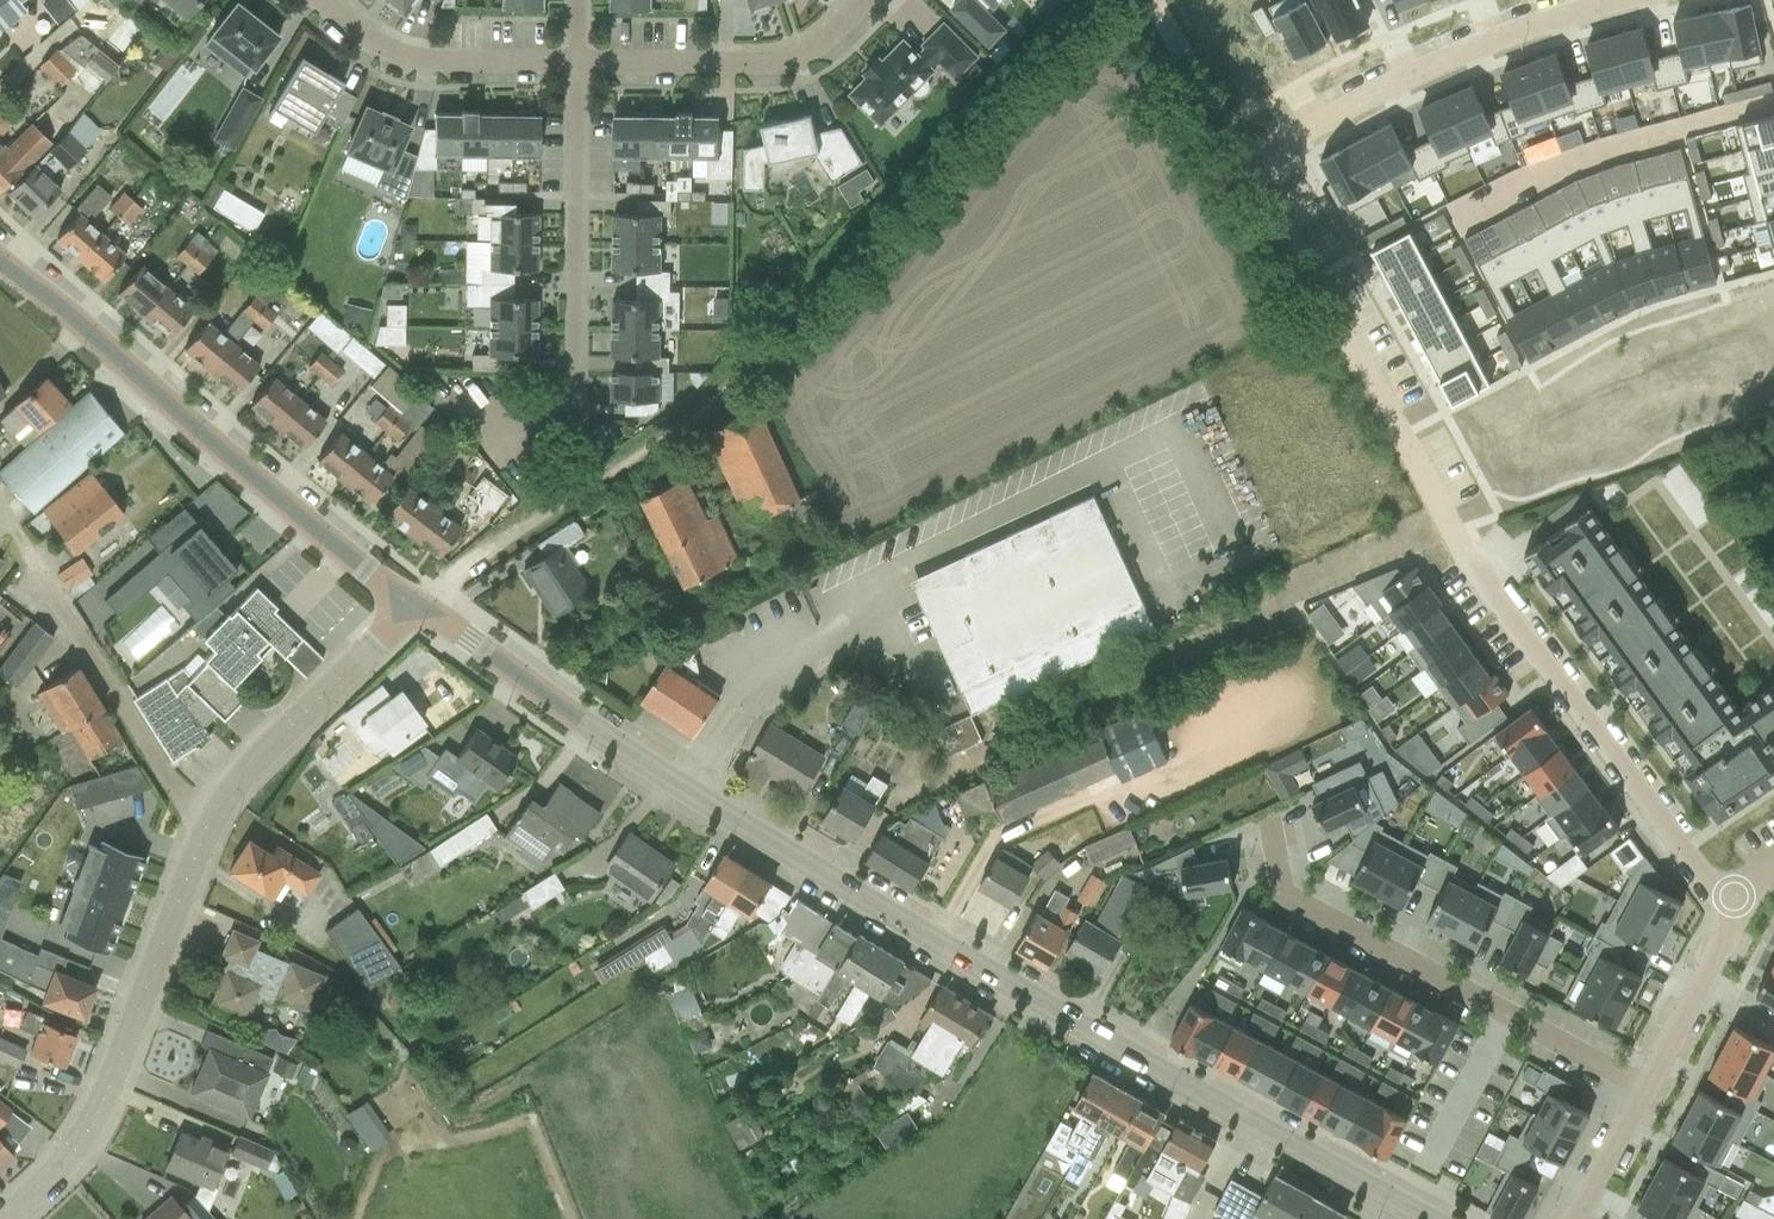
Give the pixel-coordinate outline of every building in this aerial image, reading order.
[(26,10),(17,0),(0,0),(0,32),(26,10)] [(43,2),(58,21),(73,9),(66,0),(46,0),(43,2)] [(185,18),(200,0),(163,0),(185,18)] [(385,1),(398,10),(401,6),(409,12),(418,0),(386,0),(385,1)] [(504,7),(545,8),(545,0),(504,0),(504,7)] [(610,8),(652,9),(652,0),(610,0),(610,8)] [(697,10),(707,10),(707,0),(697,0),(697,10)] [(773,0),(747,0),(751,12),(769,7),(767,2),(773,0)] [(951,9),(953,11),(953,10),(987,44),(989,46),(990,44),(1003,31),(1005,29),(1003,28),(984,10),(991,3),(992,5),(991,5),(993,7),(995,5),(1000,0),(961,0),(953,8),(953,7),(951,9)] [(1267,7),(1294,58),(1293,58),(1294,60),(1328,42),(1327,40),(1326,41),(1304,0),(1281,0),(1267,7)] [(1317,8),(1321,6),(1337,38),(1367,24),(1355,0),(1313,0),(1317,8)] [(1398,9),(1421,0),(1394,0),(1398,9)] [(100,1),(92,11),(109,25),(117,14),(100,1)] [(278,37),(235,3),(210,35),(211,36),(203,45),(222,60),(230,51),(252,69),(278,37)] [(1749,4),(1718,11),(1731,69),(1762,62),(1749,4)] [(1262,6),(1250,12),(1265,39),(1277,32),(1262,6)] [(1717,11),(1697,16),(1708,67),(1710,67),(1709,62),(1728,58),(1730,69),(1731,69),(1718,11),(1717,11)] [(1679,53),(1664,56),(1672,86),(1688,83),(1685,72),(1708,67),(1697,16),(1673,21),(1679,53)] [(878,58),(863,74),(867,77),(850,94),(880,124),(912,93),(915,95),(920,95),(924,94),(927,91),(928,87),(928,82),(926,78),(934,70),(932,68),(939,62),(956,78),(977,56),(943,23),(922,45),(925,48),(918,55),(903,40),(882,61),(878,58)] [(95,49),(81,66),(80,68),(102,86),(137,42),(115,24),(96,48),(95,49)] [(1640,29),(1613,37),(1628,88),(1653,80),(1656,91),(1672,86),(1664,56),(1649,60),(1640,29)] [(79,35),(60,48),(81,66),(95,49),(96,48),(79,35)] [(1595,76),(1580,80),(1590,110),(1606,105),(1603,95),(1628,88),(1613,37),(1586,44),(1595,76)] [(150,61),(166,72),(177,56),(161,45),(150,61)] [(1000,45),(989,55),(997,62),(1007,52),(1000,45)] [(75,69),(55,49),(37,67),(58,86),(75,69)] [(1554,55),(1528,64),(1549,120),(1573,111),(1575,115),(1590,110),(1580,80),(1566,85),(1554,55)] [(354,96),(298,62),(271,108),(313,133),(322,115),(327,118),(325,122),(339,131),(354,96)] [(958,83),(970,93),(988,74),(976,63),(958,83)] [(1513,105),(1499,110),(1510,139),(1527,133),(1525,128),(1549,120),(1528,64),(1502,74),(1513,105)] [(1770,82),(1735,91),(1737,101),(1772,91),(1770,82)] [(1471,86),(1445,98),(1469,152),(1475,163),(1498,152),(1495,145),(1510,139),(1499,110),(1484,116),(1471,86)] [(213,138),(232,149),(260,99),(241,88),(213,138)] [(1735,91),(1721,95),(1724,104),(1737,101),(1735,91)] [(1433,139),(1419,145),(1432,173),(1448,167),(1446,162),(1469,152),(1445,98),(1420,109),(1433,139)] [(13,120),(0,107),(0,133),(13,120)] [(365,107),(346,151),(382,167),(373,186),(404,200),(412,169),(416,156),(399,148),(408,126),(393,119),(393,118),(381,112),(380,114),(365,107)] [(459,113),(459,155),(485,156),(485,114),(475,114),(475,110),(459,110),(459,113)] [(485,114),(485,156),(511,156),(511,111),(496,110),(496,114),(485,114)] [(511,111),(511,156),(537,156),(538,115),(527,114),(527,111),(511,111)] [(625,115),(614,115),(614,157),(640,157),(641,112),(625,112),(625,115)] [(641,112),(640,157),(666,157),(666,116),(656,116),(656,112),(641,112)] [(666,116),(666,157),(693,158),(693,116),(693,112),(677,112),(677,116),(666,116)] [(33,166),(24,175),(7,192),(33,217),(58,191),(45,178),(61,163),(67,169),(83,152),(82,151),(100,131),(81,113),(65,134),(49,151),(34,166),(33,166)] [(416,156),(412,169),(434,169),(434,155),(459,155),(459,113),(433,113),(433,129),(423,129),(416,156)] [(744,149),(743,190),(763,190),(764,162),(769,161),(769,164),(819,152),(818,150),(829,148),(845,173),(862,162),(840,127),(814,133),(810,115),(780,122),(779,117),(763,121),(764,126),(761,126),(765,144),(744,149)] [(1734,126),(1741,150),(1773,142),(1773,115),(1734,126)] [(693,116),(693,158),(707,158),(707,179),(732,179),(733,130),(718,130),(719,116),(693,116)] [(1389,124),(1367,136),(1395,188),(1416,177),(1418,181),(1432,173),(1419,145),(1405,153),(1389,124)] [(0,155),(0,192),(47,143),(28,125),(5,149),(0,155)] [(1349,145),(1348,145),(1376,198),(1377,198),(1377,197),(1395,188),(1367,136),(1349,145)] [(1557,143),(1560,152),(1570,148),(1567,139),(1557,143)] [(1741,150),(1747,173),(1742,174),(1742,175),(1773,167),(1773,142),(1741,150)] [(1348,145),(1320,160),(1348,213),(1376,198),(1348,145)] [(1538,145),(1528,148),(1533,162),(1543,158),(1538,145)] [(1697,147),(1688,150),(1691,164),(1700,161),(1697,147)] [(1671,180),(1658,184),(1666,214),(1685,209),(1693,239),(1674,244),(1686,290),(1687,290),(1715,282),(1679,148),(1663,153),(1671,180)] [(1633,161),(1617,165),(1658,298),(1686,290),(1674,244),(1653,250),(1644,220),(1666,214),(1658,184),(1641,188),(1633,161)] [(1610,198),(1587,206),(1600,235),(1626,226),(1635,255),(1613,263),(1632,307),(1658,298),(1617,165),(1600,171),(1610,198)] [(1742,175),(1748,198),(1773,192),(1773,167),(1742,175)] [(875,183),(868,171),(853,180),(861,192),(875,183)] [(1703,171),(1694,173),(1698,187),(1707,185),(1703,171)] [(614,175),(614,193),(640,193),(640,183),(629,183),(630,175),(614,175)] [(1573,213),(1555,223),(1570,251),(1592,239),(1604,268),(1584,278),(1606,321),(1632,307),(1613,263),(1600,235),(1587,206),(1576,180),(1560,188),(1573,213)] [(497,182),(496,191),(511,192),(511,182),(497,182)] [(511,182),(511,192),(525,192),(525,182),(511,182)] [(198,206),(244,223),(253,199),(206,183),(198,206)] [(640,183),(640,193),(654,193),(654,184),(640,183)] [(56,238),(79,259),(100,236),(87,224),(109,198),(95,185),(73,210),(77,214),(56,238)] [(1707,185),(1698,187),(1701,201),(1710,198),(1707,185)] [(459,199),(470,199),(470,198),(472,198),(472,190),(460,190),(459,199)] [(677,192),(677,201),(691,201),(691,192),(677,192)] [(691,192),(691,201),(705,201),(705,192),(691,192)] [(1748,198),(1754,222),(1773,217),(1773,192),(1748,198)] [(107,210),(117,219),(132,202),(122,193),(107,210)] [(470,198),(470,199),(459,199),(453,199),(453,213),(470,213),(479,213),(489,213),(489,241),(536,242),(537,213),(513,213),(513,199),(472,198),(470,198)] [(613,214),(613,243),(660,243),(661,215),(670,215),(670,200),(637,200),(637,214),(613,214)] [(132,202),(117,219),(126,227),(141,210),(132,202)] [(1532,202),(1518,210),(1532,235),(1529,236),(1580,334),(1605,321),(1606,321),(1584,278),(1566,288),(1552,261),(1570,251),(1555,223),(1546,228),(1532,202)] [(1517,243),(1503,250),(1518,278),(1536,269),(1550,296),(1533,305),(1555,347),(1580,334),(1529,236),(1532,235),(1518,210),(1504,217),(1517,243)] [(1442,214),(1434,218),(1441,231),(1449,227),(1442,214)] [(1402,216),(1389,223),(1394,231),(1406,225),(1402,216)] [(1754,222),(1755,223),(1766,220),(1772,243),(1773,242),(1773,217),(1754,222)] [(1716,218),(1706,220),(1710,234),(1719,232),(1716,218)] [(1389,223),(1364,236),(1368,245),(1394,231),(1389,223)] [(1410,231),(1371,251),(1383,274),(1421,254),(1410,231)] [(1478,231),(1463,239),(1528,362),(1555,347),(1533,305),(1515,315),(1501,288),(1518,278),(1503,250),(1491,256),(1478,231)] [(1719,232),(1710,234),(1714,248),(1723,245),(1719,232)] [(100,236),(79,259),(103,280),(124,257),(100,236)] [(199,249),(189,241),(175,257),(185,265),(199,249)] [(199,249),(185,265),(197,275),(217,251),(204,241),(199,249)] [(479,284),(488,285),(512,284),(512,270),(536,270),(536,242),(489,241),(488,270),(479,270),(479,284)] [(660,243),(613,243),(613,271),(636,271),(636,286),(670,286),(670,271),(660,271),(660,243)] [(1459,245),(1451,250),(1457,262),(1466,258),(1459,245)] [(1421,254),(1383,274),(1394,295),(1433,275),(1421,254)] [(1726,255),(1716,258),(1720,271),(1729,269),(1726,255)] [(1466,258),(1457,262),(1464,275),(1472,271),(1466,258)] [(139,267),(132,275),(117,293),(143,315),(165,289),(139,267)] [(1433,275),(1394,295),(1406,317),(1444,297),(1433,275)] [(382,284),(379,298),(400,298),(400,283),(382,284)] [(465,284),(464,307),(488,307),(488,327),(535,328),(536,299),(512,299),(512,284),(488,285),(479,284),(465,284)] [(636,300),(612,300),(612,328),(660,329),(679,329),(679,291),(669,291),(670,286),(636,286),(636,300)] [(206,322),(199,331),(183,349),(210,372),(232,345),(253,320),(264,306),(271,296),(261,288),(221,335),(206,322)] [(1482,288),(1473,293),(1480,305),(1488,301),(1482,288)] [(165,289),(143,315),(169,337),(191,310),(165,289)] [(1444,297),(1406,317),(1417,338),(1455,318),(1444,297)] [(1488,301),(1480,305),(1486,318),(1495,313),(1488,301)] [(264,306),(253,320),(264,330),(276,316),(274,314),(279,309),(273,304),(268,309),(264,306)] [(340,325),(365,331),(370,309),(345,304),(340,325)] [(305,327),(320,340),(335,323),(319,309),(305,327)] [(1455,318),(1417,338),(1428,360),(1467,340),(1455,318)] [(378,326),(373,345),(403,346),(404,327),(378,326)] [(535,328),(488,327),(487,354),(471,354),(471,370),(511,370),(511,356),(535,356),(535,328)] [(660,329),(612,328),(612,357),(635,357),(635,371),(659,372),(669,372),(669,357),(659,357),(660,329)] [(1504,331),(1496,336),(1503,348),(1511,344),(1504,331)] [(368,350),(351,337),(340,351),(356,364),(368,350)] [(1467,340),(1428,360),(1440,381),(1478,361),(1467,340)] [(1511,344),(1503,348),(1509,361),(1518,356),(1511,344)] [(232,345),(210,372),(235,392),(257,366),(232,345)] [(308,367),(319,376),(331,362),(319,353),(308,367)] [(1478,361),(1440,381),(1452,404),(1490,384),(1478,361)] [(331,362),(319,376),(330,386),(342,372),(331,362)] [(373,423),(384,432),(415,393),(416,393),(417,391),(387,365),(368,387),(388,404),(373,423)] [(625,401),(625,415),(649,415),(658,409),(658,401),(659,401),(659,372),(635,371),(612,371),(611,401),(625,401)] [(68,403),(45,376),(11,406),(12,407),(0,418),(0,422),(24,449),(39,435),(36,432),(68,403)] [(271,379),(265,386),(250,405),(276,426),(297,400),(271,379)] [(24,449),(0,471),(0,478),(32,513),(103,447),(122,432),(88,392),(71,407),(39,435),(24,449)] [(365,456),(344,483),(369,503),(391,477),(398,482),(435,437),(420,425),(418,428),(416,426),(431,408),(416,393),(415,393),(384,432),(396,441),(408,426),(415,431),(402,446),(394,457),(389,453),(378,467),(365,456)] [(297,400),(276,426),(302,448),(323,422),(297,400)] [(776,404),(707,435),(748,523),(773,511),(783,533),(815,518),(814,515),(823,510),(776,404)] [(338,434),(331,442),(316,460),(344,483),(365,456),(338,434)] [(440,474),(444,477),(451,482),(463,467),(476,451),(465,441),(440,474)] [(463,467),(451,482),(463,491),(474,476),(463,467)] [(90,473),(41,512),(74,553),(123,514),(90,473)] [(663,490),(684,479),(681,473),(659,484),(663,490)] [(642,501),(686,587),(739,561),(716,516),(706,521),(684,479),(663,490),(642,501)] [(384,515),(411,536),(433,507),(406,487),(384,515)] [(1773,781),(1773,686),(1735,712),(1585,492),(1513,540),(1707,826),(1773,781)] [(1094,496),(910,581),(972,715),(1006,699),(1156,630),(1094,496)] [(433,507),(411,536),(438,556),(459,528),(433,507)] [(168,542),(142,564),(156,580),(161,576),(185,602),(179,607),(193,623),(213,606),(222,598),(234,588),(224,578),(235,568),(226,557),(232,552),(201,516),(195,521),(197,524),(171,546),(168,542)] [(544,557),(522,571),(533,587),(551,615),(589,591),(574,568),(577,566),(566,548),(583,536),(573,520),(535,544),(544,557)] [(56,575),(66,590),(88,576),(91,574),(81,559),(56,575)] [(1396,568),(1352,586),(1366,606),(1370,603),(1382,619),(1428,584),(1414,566),(1402,575),(1396,568)] [(88,576),(66,590),(74,602),(96,588),(88,576)] [(1428,584),(1382,619),(1382,620),(1390,614),(1402,630),(1441,602),(1428,584)] [(135,697),(132,699),(171,761),(194,746),(184,731),(196,724),(200,729),(215,713),(222,720),(242,699),(244,698),(232,686),(250,666),(270,645),(279,654),(304,677),(322,658),(273,610),(276,607),(266,597),(255,587),(241,601),(229,614),(226,612),(223,615),(214,607),(211,610),(194,626),(205,641),(205,642),(214,651),(203,662),(205,664),(192,678),(183,667),(152,687),(135,697)] [(1441,602),(1402,630),(1403,631),(1405,629),(1416,645),(1407,652),(1408,653),(1450,622),(1437,605),(1441,602)] [(1450,622),(1408,653),(1420,670),(1462,639),(1450,622)] [(0,668),(0,676),(15,687),(53,637),(34,623),(0,668)] [(690,629),(668,662),(694,679),(699,672),(695,659),(692,658),(705,639),(690,629)] [(1462,639),(1420,670),(1421,671),(1424,669),(1438,687),(1477,658),(1462,639)] [(1477,658),(1438,687),(1452,707),(1495,675),(1494,674),(1490,677),(1477,658)] [(668,662),(641,702),(693,735),(719,695),(694,679),(668,662)] [(120,740),(76,668),(43,688),(44,690),(36,694),(59,733),(48,739),(71,778),(92,767),(88,759),(120,740)] [(1495,675),(1452,707),(1453,708),(1454,707),(1465,722),(1456,728),(1469,744),(1506,717),(1496,703),(1508,693),(1495,675)] [(884,695),(866,684),(840,725),(859,736),(884,695)] [(380,688),(344,715),(376,758),(386,750),(390,755),(407,742),(409,744),(425,732),(420,724),(422,723),(399,692),(389,700),(380,688)] [(1006,699),(972,715),(937,731),(949,757),(1018,725),(1006,699)] [(1506,757),(1545,728),(1530,708),(1490,737),(1506,757)] [(1097,731),(1099,736),(986,787),(1002,820),(1116,769),(1121,782),(1166,762),(1143,710),(1097,731)] [(1372,739),(1361,721),(1347,730),(1357,748),(1372,739)] [(777,778),(802,793),(824,756),(771,723),(749,757),(750,758),(749,761),(750,761),(745,769),(764,781),(771,769),(779,774),(777,778)] [(1388,724),(1380,729),(1388,740),(1395,736),(1388,724)] [(516,757),(476,728),(455,756),(443,747),(436,756),(423,747),(390,766),(421,788),(427,781),(450,797),(454,792),(471,803),(485,784),(492,789),(501,776),(504,777),(507,772),(506,771),(516,757)] [(1525,774),(1559,748),(1546,730),(1546,729),(1545,728),(1506,757),(1506,759),(1511,755),(1525,774)] [(311,777),(339,760),(327,741),(299,758),(311,777)] [(1573,768),(1559,748),(1525,774),(1539,793),(1573,768)] [(146,788),(134,766),(67,785),(74,809),(146,788)] [(1544,820),(1588,787),(1573,768),(1539,793),(1534,797),(1548,815),(1544,819),(1544,820)] [(861,795),(867,784),(851,774),(845,785),(861,795)] [(1441,774),(1435,782),(1447,790),(1452,783),(1441,774)] [(845,785),(824,820),(854,839),(887,784),(872,776),(867,784),(861,795),(845,785)] [(1384,814),(1367,778),(1312,804),(1324,831),(1344,821),(1353,839),(1374,822),(1384,814)] [(985,786),(984,782),(954,795),(962,816),(997,811),(985,786)] [(529,798),(502,837),(541,864),(552,848),(560,854),(573,835),(581,840),(599,814),(556,784),(541,806),(529,798)] [(1559,839),(1603,806),(1602,805),(1601,806),(1588,787),(1544,820),(1559,839)] [(1433,789),(1422,808),(1434,814),(1443,797),(1433,789)] [(343,838),(351,850),(361,843),(366,850),(375,844),(370,837),(372,836),(342,794),(330,803),(351,832),(343,838)] [(1470,797),(1464,804),(1476,813),(1482,805),(1470,797)] [(1482,805),(1476,813),(1487,822),(1493,814),(1482,805)] [(1618,827),(1603,806),(1559,839),(1560,840),(1564,837),(1579,856),(1618,827)] [(433,871),(495,829),(484,813),(397,868),(408,888),(434,873),(433,871)] [(881,834),(878,839),(866,859),(913,889),(930,862),(929,861),(943,837),(910,818),(905,825),(898,820),(881,834)] [(1376,893),(1404,843),(1380,830),(1382,827),(1374,822),(1353,839),(1349,843),(1367,853),(1352,880),(1376,893)] [(1470,842),(1477,829),(1463,822),(1456,834),(1470,842)] [(1087,845),(1085,846),(1092,863),(1136,844),(1129,827),(1087,845)] [(1510,828),(1504,835),(1516,844),(1522,836),(1510,828)] [(979,886),(998,896),(999,893),(1013,901),(1028,876),(1033,869),(1042,879),(1058,864),(1085,846),(1087,845),(1078,831),(1047,852),(1032,866),(1002,849),(997,857),(996,857),(979,886)] [(673,865),(630,835),(603,871),(648,902),(673,865)] [(1522,836),(1516,844),(1527,853),(1533,845),(1522,836)] [(73,878),(55,925),(66,929),(63,938),(107,955),(108,950),(111,951),(114,942),(112,941),(115,932),(118,933),(121,924),(119,923),(132,888),(134,889),(138,880),(136,879),(139,870),(141,871),(145,862),(143,861),(144,857),(100,839),(96,848),(86,844),(78,867),(74,865),(70,877),(73,878)] [(228,870),(249,883),(264,893),(272,898),(283,880),(304,893),(317,873),(295,860),(275,847),(270,855),(247,840),(228,870)] [(1429,886),(1443,859),(1429,852),(1427,855),(1404,843),(1376,893),(1401,907),(1416,879),(1429,886)] [(1193,846),(1153,865),(1154,873),(1176,869),(1181,896),(1232,887),(1226,858),(1196,863),(1193,846)] [(748,869),(724,854),(702,889),(712,895),(699,917),(692,914),(685,925),(690,928),(701,946),(710,932),(748,869)] [(1629,877),(1617,900),(1668,927),(1681,903),(1654,888),(1660,877),(1645,856),(1625,871),(1629,877)] [(1451,933),(1475,887),(1452,876),(1457,867),(1443,859),(1429,886),(1441,893),(1426,920),(1451,933)] [(748,869),(710,932),(723,940),(740,913),(749,919),(771,884),(748,869)] [(1560,870),(1552,876),(1560,888),(1568,882),(1560,870)] [(0,874),(0,908),(9,912),(21,881),(1,873),(0,874)] [(552,873),(520,893),(530,909),(562,889),(552,873)] [(1085,920),(1078,931),(1066,952),(1103,974),(1122,941),(1151,889),(1122,874),(1114,889),(1093,924),(1085,920)] [(1503,926),(1518,899),(1504,891),(1502,895),(1477,882),(1475,887),(1451,933),(1476,947),(1490,919),(1503,926)] [(1036,913),(1015,950),(1047,968),(1078,914),(1064,906),(1069,897),(1055,889),(1040,916),(1036,913)] [(838,970),(858,938),(796,899),(788,913),(785,911),(766,923),(765,921),(735,939),(746,956),(782,933),(795,941),(780,966),(783,974),(793,980),(782,999),(808,1014),(836,968),(838,970)] [(1532,907),(1518,899),(1503,926),(1516,933),(1501,960),(1527,974),(1534,961),(1541,948),(1548,934),(1551,928),(1528,915),(1532,907)] [(1668,927),(1617,900),(1605,923),(1601,921),(1593,935),(1621,950),(1626,938),(1655,952),(1668,927)] [(1245,959),(1265,921),(1266,920),(1242,907),(1216,956),(1239,969),(1245,959)] [(9,912),(0,908),(0,934),(9,912)] [(356,909),(324,932),(366,989),(398,965),(390,953),(366,922),(356,909)] [(366,922),(390,953),(396,949),(372,918),(366,922)] [(648,920),(576,965),(588,984),(660,939),(648,920)] [(1266,970),(1286,933),(1265,921),(1245,959),(1265,970),(1266,970)] [(701,946),(690,928),(685,925),(685,924),(670,933),(672,938),(668,941),(679,959),(701,946)] [(210,1004),(232,1013),(244,1018),(253,998),(272,1006),(276,997),(308,1011),(323,977),(288,963),(288,964),(253,949),(256,941),(232,930),(221,955),(229,959),(210,1004)] [(1287,982),(1307,944),(1286,933),(1266,970),(1286,981),(1287,982)] [(855,984),(870,993),(891,954),(860,935),(858,938),(838,970),(836,968),(808,1014),(821,1022),(829,1009),(847,979),(855,984)] [(1549,935),(1534,962),(1547,970),(1562,942),(1549,935)] [(1628,1002),(1641,977),(1615,963),(1621,950),(1593,935),(1586,949),(1589,951),(1576,976),(1628,1002)] [(26,984),(44,992),(40,1001),(82,1018),(94,987),(59,973),(64,959),(39,950),(36,956),(0,939),(0,971),(26,984)] [(1308,993),(1328,955),(1307,944),(1287,982),(1307,993),(1308,993)] [(71,966),(98,976),(104,961),(77,950),(71,966)] [(893,1006),(928,985),(932,979),(912,967),(912,968),(909,966),(908,968),(902,964),(903,962),(891,954),(870,993),(893,1006)] [(1329,1004),(1349,966),(1328,955),(1308,993),(1329,1004)] [(1349,1015),(1370,977),(1349,966),(1329,1004),(1349,1015)] [(1756,996),(1773,1005),(1773,973),(1769,970),(1756,996)] [(1227,990),(1231,981),(1218,974),(1214,983),(1227,990)] [(1628,1002),(1576,976),(1564,999),(1615,1027),(1628,1002)] [(1373,1028),(1393,990),(1370,977),(1349,1015),(1347,1020),(1370,1033),(1373,1028)] [(1244,988),(1231,981),(1227,990),(1239,997),(1244,988)] [(850,1025),(870,993),(855,984),(835,1016),(850,1025)] [(926,1065),(967,1000),(943,986),(921,1022),(927,1025),(917,1042),(913,1039),(907,1050),(890,1039),(873,1067),(889,1077),(896,1066),(903,1070),(912,1056),(926,1065)] [(1219,1004),(1223,996),(1211,989),(1206,998),(1219,1004)] [(1392,1038),(1413,1000),(1393,990),(1373,1028),(1392,1038)] [(685,1038),(706,1025),(691,991),(669,1001),(685,1038)] [(1231,1011),(1236,1003),(1223,996),(1219,1004),(1231,1011)] [(1269,1013),(1274,1004),(1261,997),(1257,1006),(1269,1013)] [(933,1069),(943,1075),(961,1046),(969,1051),(991,1015),(967,1000),(926,1065),(912,1056),(903,1070),(896,1066),(889,1077),(887,1079),(912,1094),(879,1115),(886,1126),(926,1100),(917,1095),(933,1069)] [(1416,1051),(1437,1012),(1434,1011),(1433,1011),(1413,1000),(1392,1038),(1387,1048),(1410,1061),(1416,1051)] [(1196,1055),(1216,1017),(1191,1004),(1170,1042),(1194,1055),(1194,1054),(1196,1055)] [(1282,1020),(1286,1011),(1274,1004),(1269,1013),(1282,1020)] [(576,1031),(589,1022),(589,1023),(599,1016),(593,1007),(583,1013),(584,1014),(570,1022),(576,1031)] [(876,1031),(897,1018),(890,1008),(869,1020),(876,1031)] [(26,1011),(19,1029),(35,1035),(28,1052),(63,1066),(75,1037),(43,1024),(45,1019),(26,1011)] [(1261,1028),(1266,1019),(1253,1012),(1249,1021),(1261,1028)] [(1437,1062),(1458,1024),(1437,1012),(1416,1051),(1437,1062)] [(1214,1064),(1234,1027),(1216,1017),(1196,1055),(1214,1064)] [(1274,1034),(1279,1026),(1266,1019),(1261,1028),(1274,1034)] [(1312,1036),(1317,1027),(1304,1020),(1299,1029),(1312,1036)] [(1237,1077),(1257,1039),(1234,1027),(1214,1064),(1237,1077)] [(1325,1043),(1329,1034),(1317,1027),(1312,1036),(1325,1043)] [(1721,1051),(1768,1076),(1768,1075),(1763,1072),(1773,1052),(1773,1048),(1734,1027),(1721,1051)] [(264,1029),(259,1041),(272,1047),(278,1034),(264,1029)] [(266,1072),(272,1058),(205,1030),(199,1044),(208,1047),(188,1094),(248,1120),(268,1073),(266,1072)] [(1304,1051),(1309,1042),(1296,1035),(1292,1044),(1304,1051)] [(17,1069),(25,1050),(0,1038),(0,1061),(17,1069)] [(1257,1088),(1277,1050),(1257,1039),(1237,1077),(1257,1088)] [(1317,1058),(1322,1049),(1309,1042),(1304,1051),(1317,1058)] [(1355,1059),(1359,1050),(1347,1044),(1342,1052),(1355,1059)] [(1276,1098),(1296,1060),(1277,1050),(1257,1088),(1276,1098)] [(1367,1066),(1372,1057),(1359,1050),(1355,1059),(1367,1066)] [(1721,1051),(1708,1075),(1733,1088),(1750,1097),(1751,1095),(1756,1098),(1768,1076),(1721,1051)] [(270,1070),(290,1079),(297,1064),(276,1055),(270,1070)] [(1347,1074),(1352,1065),(1339,1058),(1334,1067),(1347,1074)] [(1300,1111),(1320,1073),(1296,1060),(1276,1098),(1300,1111)] [(1360,1081),(1364,1072),(1352,1065),(1347,1074),(1360,1081)] [(1398,1082),(1402,1073),(1389,1066),(1384,1075),(1398,1082)] [(1576,1139),(1589,1114),(1562,1099),(1570,1084),(1543,1069),(1534,1086),(1548,1094),(1536,1116),(1576,1139)] [(313,1090),(318,1079),(300,1070),(294,1081),(313,1090)] [(1317,1120),(1337,1082),(1320,1073),(1300,1111),(1317,1120)] [(1408,1088),(1413,1079),(1402,1073),(1398,1082),(1408,1088)] [(1094,1074),(1073,1110),(1080,1114),(1065,1140),(1080,1149),(1116,1086),(1094,1074)] [(1390,1097),(1394,1088),(1382,1081),(1377,1090),(1390,1097)] [(1342,1133),(1363,1096),(1337,1082),(1317,1120),(1342,1133)] [(846,1106),(865,1096),(857,1084),(840,1095),(846,1106)] [(1144,1102),(1116,1086),(1080,1149),(1064,1177),(1078,1185),(1108,1130),(1123,1139),(1144,1102)] [(1402,1104),(1407,1095),(1394,1088),(1390,1097),(1402,1104)] [(1699,1091),(1686,1116),(1738,1144),(1761,1101),(1756,1098),(1751,1095),(1750,1097),(1733,1088),(1724,1104),(1699,1091)] [(1362,1144),(1382,1106),(1363,1096),(1342,1133),(1362,1144)] [(13,1107),(0,1097),(0,1124),(13,1107)] [(1123,1186),(1164,1113),(1144,1102),(1123,1139),(1129,1142),(1105,1185),(1120,1192),(1123,1186)] [(1407,1119),(1382,1106),(1362,1144),(1362,1145),(1386,1158),(1407,1119)] [(748,1110),(725,1125),(739,1150),(764,1136),(748,1110)] [(818,1137),(830,1130),(820,1112),(808,1120),(818,1137)] [(1164,1113),(1123,1186),(1131,1191),(1139,1175),(1140,1175),(1154,1183),(1173,1194),(1168,1202),(1148,1194),(1146,1199),(1138,1218),(1182,1218),(1188,1204),(1189,1203),(1190,1203),(1205,1177),(1198,1173),(1215,1142),(1164,1113)] [(1576,1139),(1536,1116),(1531,1113),(1517,1138),(1509,1133),(1501,1149),(1528,1163),(1535,1149),(1563,1164),(1576,1139)] [(1686,1116),(1672,1141),(1720,1166),(1732,1142),(1738,1145),(1738,1144),(1686,1116)] [(180,1132),(165,1167),(197,1182),(191,1195),(192,1196),(193,1196),(206,1212),(216,1190),(211,1188),(228,1148),(210,1140),(208,1145),(180,1132)] [(230,1153),(264,1168),(271,1152),(237,1137),(230,1153)] [(354,1142),(349,1139),(342,1139),(338,1144),(339,1150),(344,1155),(350,1154),(354,1149),(354,1142)] [(13,1155),(0,1140),(0,1166),(13,1155)] [(1520,1177),(1528,1163),(1501,1149),(1492,1164),(1506,1171),(1485,1211),(1500,1218),(1520,1218),(1538,1187),(1520,1177)] [(271,1152),(264,1168),(276,1173),(279,1164),(277,1159),(271,1152)] [(1663,1158),(1650,1182),(1701,1210),(1702,1209),(1697,1206),(1709,1184),(1717,1189),(1725,1174),(1698,1160),(1691,1172),(1663,1158)] [(1131,1191),(1146,1199),(1148,1194),(1154,1183),(1139,1175),(1131,1191)] [(1314,1197),(1274,1175),(1262,1196),(1249,1218),(1301,1218),(1314,1197)] [(1262,1196),(1231,1179),(1212,1211),(1227,1218),(1249,1218),(1262,1196)] [(1637,1207),(1659,1218),(1696,1218),(1701,1210),(1650,1182),(1637,1207)] [(1750,1191),(1745,1199),(1757,1205),(1758,1205),(1762,1197),(1750,1191)] [(206,1212),(193,1196),(192,1196),(180,1208),(170,1197),(145,1218),(213,1218),(206,1212)] [(1345,1215),(1314,1197),(1301,1218),(1343,1218),(1345,1215)] [(1746,1218),(1749,1218),(1757,1205),(1745,1199),(1742,1197),(1734,1212),(1746,1218)] [(1120,1216),(1126,1206),(1115,1201),(1105,1218),(1126,1218),(1120,1216)] [(1182,1218),(1189,1218),(1194,1207),(1188,1204),(1182,1218)]
